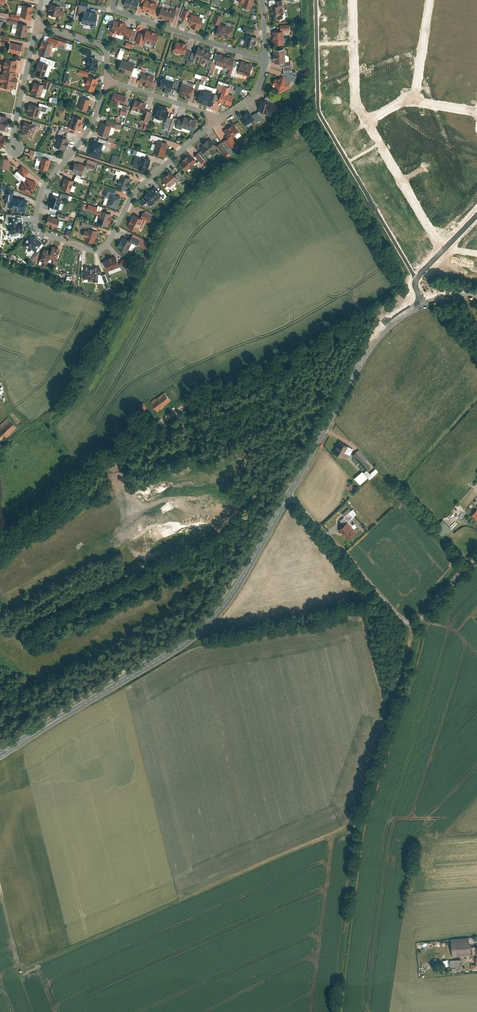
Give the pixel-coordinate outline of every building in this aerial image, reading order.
[(135,9),(138,0),(125,0),(124,5),(135,9)] [(148,11),(151,1),(149,0),(145,0),(143,9),(148,11)] [(252,8),(254,0),(245,0),(244,1),(243,5),(252,8)] [(276,5),(270,6),(272,19),(283,18),(283,13),(284,12),(283,0),(279,0),(275,0),(276,5)] [(151,1),(148,11),(155,13),(158,3),(151,1)] [(51,2),(48,13),(58,16),(62,6),(51,2)] [(21,15),(30,17),(33,6),(23,4),(21,15)] [(158,17),(165,19),(169,8),(162,6),(158,17)] [(169,8),(165,19),(173,22),(177,11),(169,8)] [(80,22),(94,25),(97,13),(82,10),(80,22)] [(3,19),(3,21),(16,23),(17,14),(0,11),(0,18),(3,19)] [(190,25),(200,28),(203,17),(193,14),(190,25)] [(133,40),(136,30),(126,26),(127,24),(115,19),(110,34),(123,39),(124,37),(133,40)] [(17,34),(26,35),(29,23),(20,22),(17,34)] [(229,38),(233,28),(219,24),(216,34),(229,38)] [(156,44),(159,33),(146,29),(145,33),(139,31),(136,41),(143,44),(144,40),(156,44)] [(274,43),(285,42),(284,30),(273,31),(274,43)] [(254,48),(258,36),(247,33),(243,45),(254,48)] [(39,52),(49,55),(54,43),(44,39),(39,52)] [(185,54),(188,44),(177,40),(173,50),(185,54)] [(11,41),(10,50),(20,52),(22,43),(11,41)] [(116,52),(115,57),(120,59),(124,49),(114,45),(112,51),(116,52)] [(194,57),(201,59),(205,49),(205,48),(198,45),(194,57)] [(81,47),(80,52),(88,55),(90,51),(81,47)] [(292,70),(292,65),(291,60),(286,60),(285,48),(274,48),(275,62),(282,62),(283,66),(284,66),(285,71),(292,70)] [(208,63),(212,52),(205,49),(201,59),(201,61),(208,63)] [(231,68),(235,57),(219,52),(216,63),(231,68)] [(85,67),(95,70),(98,58),(88,55),(85,67)] [(14,87),(20,59),(6,56),(0,82),(0,84),(14,87)] [(34,72),(44,75),(49,63),(39,59),(34,72)] [(249,75),(253,63),(242,59),(238,71),(249,75)] [(127,62),(122,61),(118,72),(124,74),(127,62)] [(134,64),(127,62),(124,74),(131,76),(134,64)] [(78,72),(88,76),(89,74),(90,72),(79,68),(78,72)] [(140,81),(151,85),(154,75),(143,71),(140,81)] [(297,75),(284,71),(283,75),(285,74),(290,85),(292,78),(296,79),(297,75)] [(85,87),(94,90),(99,77),(89,74),(88,76),(85,87)] [(290,85),(285,74),(278,77),(276,77),(273,83),(275,84),(278,90),(290,85)] [(175,81),(163,77),(160,87),(171,91),(175,81)] [(31,92),(41,95),(45,84),(35,80),(31,92)] [(182,83),(178,93),(191,97),(194,86),(182,83)] [(216,99),(231,104),(234,94),(229,93),(231,87),(221,84),(216,99)] [(211,105),(215,92),(201,88),(197,101),(211,105)] [(127,95),(114,91),(111,101),(124,105),(127,95)] [(255,112),(261,117),(266,111),(270,114),(278,105),(269,98),(270,97),(266,93),(263,96),(254,107),(257,109),(255,112)] [(79,106),(88,109),(92,99),(83,95),(79,106)] [(136,99),(132,108),(144,112),(147,103),(136,99)] [(27,113),(37,117),(42,105),(31,101),(27,113)] [(120,113),(126,115),(129,106),(123,104),(120,113)] [(159,104),(155,116),(166,120),(169,110),(167,110),(168,107),(159,104)] [(142,118),(150,120),(153,112),(145,109),(142,118)] [(241,116),(246,124),(255,118),(250,110),(241,116)] [(6,127),(8,113),(0,112),(0,126),(6,127)] [(70,125),(79,129),(83,118),(73,114),(69,125),(70,125)] [(179,118),(176,127),(182,129),(183,126),(194,130),(197,119),(185,115),(184,119),(179,118)] [(164,126),(170,128),(173,118),(168,116),(164,126)] [(111,121),(110,125),(102,122),(98,133),(108,136),(112,126),(115,127),(116,123),(111,121)] [(22,134),(33,138),(37,126),(26,122),(22,134)] [(237,143),(232,136),(240,131),(234,122),(224,129),(229,136),(222,141),(228,149),(237,143)] [(55,145),(64,149),(68,138),(58,135),(55,145)] [(99,138),(98,141),(92,139),(88,152),(101,156),(105,144),(115,147),(116,143),(99,138)] [(222,141),(217,144),(212,138),(201,147),(208,155),(218,146),(223,152),(227,149),(222,141)] [(154,151),(165,155),(169,143),(158,139),(154,151)] [(199,152),(194,156),(191,153),(181,162),(187,169),(197,162),(201,167),(207,161),(199,152)] [(133,166),(147,170),(151,159),(145,157),(136,154),(133,166)] [(113,155),(111,162),(117,164),(119,157),(113,155)] [(38,166),(47,169),(51,160),(42,156),(38,166)] [(85,175),(87,168),(94,170),(97,162),(88,159),(86,165),(75,162),(72,171),(85,175)] [(15,172),(23,179),(19,189),(31,194),(37,181),(24,176),(29,171),(22,165),(15,172)] [(116,173),(121,175),(120,178),(116,177),(115,181),(118,183),(117,186),(127,189),(131,177),(126,175),(127,171),(118,168),(116,173)] [(163,177),(171,186),(179,179),(171,170),(163,177)] [(186,176),(180,170),(175,175),(178,178),(180,176),(183,179),(186,176)] [(61,188),(70,191),(74,180),(64,177),(61,188)] [(1,188),(6,190),(5,200),(11,200),(9,209),(25,211),(27,198),(13,197),(14,189),(1,184),(1,188)] [(106,186),(103,195),(109,197),(111,192),(116,194),(117,189),(106,186)] [(143,196),(143,197),(140,200),(144,205),(148,202),(150,205),(161,196),(164,199),(168,195),(162,188),(159,191),(155,186),(143,196)] [(107,205),(117,208),(122,196),(111,192),(107,205)] [(48,205),(58,208),(61,198),(51,194),(48,205)] [(97,222),(108,225),(112,213),(104,210),(105,206),(98,204),(97,206),(88,203),(86,210),(100,214),(97,222)] [(146,210),(145,212),(144,211),(141,216),(150,221),(153,216),(152,215),(153,213),(146,210)] [(138,231),(140,226),(144,228),(148,220),(134,213),(128,226),(138,231)] [(9,217),(11,233),(23,231),(22,222),(18,222),(17,215),(9,217)] [(59,218),(49,215),(46,224),(57,227),(59,218)] [(85,239),(95,242),(99,230),(89,227),(89,229),(86,228),(83,236),(86,236),(85,239)] [(30,233),(21,243),(30,250),(32,249),(35,251),(42,243),(30,233)] [(145,238),(134,233),(130,240),(123,236),(118,247),(128,252),(132,241),(138,244),(138,243),(142,245),(145,238)] [(41,265),(45,267),(49,257),(55,260),(60,248),(53,245),(51,250),(44,247),(39,259),(43,260),(41,265)] [(38,252),(32,259),(34,261),(40,254),(38,252)] [(104,259),(109,270),(120,266),(116,255),(104,259)] [(130,265),(123,258),(120,260),(122,262),(119,264),(120,266),(124,270),(130,265)] [(98,281),(99,274),(102,274),(102,266),(94,266),(94,267),(90,267),(90,266),(84,266),(84,278),(88,278),(88,281),(98,281)] [(162,391),(149,401),(157,411),(170,401),(162,391)] [(0,421),(0,439),(1,440),(16,426),(6,415),(0,421)] [(352,449),(338,442),(332,452),(347,459),(352,449)] [(367,460),(358,450),(352,455),(366,470),(369,467),(364,462),(367,460)] [(369,475),(366,470),(363,473),(362,472),(354,479),(360,485),(367,478),(367,477),(369,475)] [(344,525),(348,521),(357,513),(353,509),(351,510),(349,508),(342,514),(345,517),(340,521),(344,525)] [(442,520),(433,529),(441,537),(450,528),(442,520)] [(344,525),(339,530),(348,539),(359,529),(354,524),(352,526),(348,521),(344,525)] [(451,941),(452,957),(474,955),(475,960),(470,960),(470,966),(476,965),(476,948),(469,949),(468,939),(451,941)]
